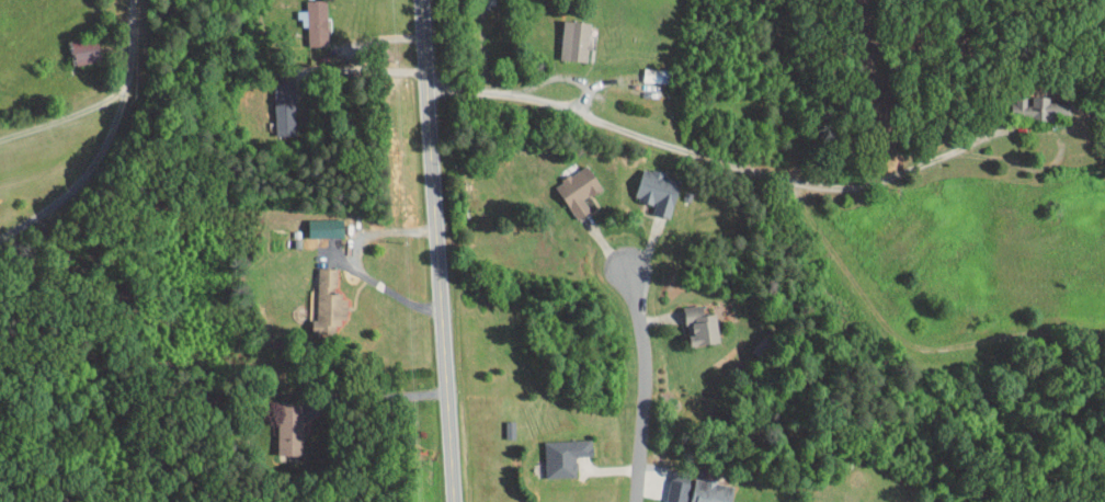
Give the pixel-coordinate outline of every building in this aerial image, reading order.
[(317,37),(316,0),(295,0),(295,2),(288,3),(288,19),(297,19),(297,38),(317,37)] [(577,54),(579,14),(551,12),(549,53),(577,54)] [(59,32),(61,56),(89,54),(88,31),(59,32)] [(264,128),(284,127),(283,72),(263,72),(264,128)] [(1021,89),(1021,96),(1016,96),(1016,88),(1005,88),(1006,112),(1060,110),(1060,94),(1040,95),(1040,88),(1021,89)] [(592,181),(577,157),(543,178),(565,213),(580,204),(573,193),(592,181)] [(643,196),(641,206),(660,211),(669,175),(654,171),(655,165),(631,160),(624,192),(643,196)] [(332,211),(298,212),(298,230),(332,229),(332,211)] [(306,261),(306,308),(301,308),(301,326),(327,326),(327,313),(336,313),(336,292),(327,292),(327,261),(306,261)] [(674,299),(679,339),(711,335),(707,306),(694,308),(692,297),(674,299)] [(266,447),(291,448),(292,396),(266,395),(266,447)] [(534,434),(535,470),(566,469),(565,449),(583,448),(582,432),(534,434)] [(656,494),(676,497),(679,471),(659,468),(656,494)] [(684,470),(677,501),(679,501),(720,501),(724,478),(684,470)]
